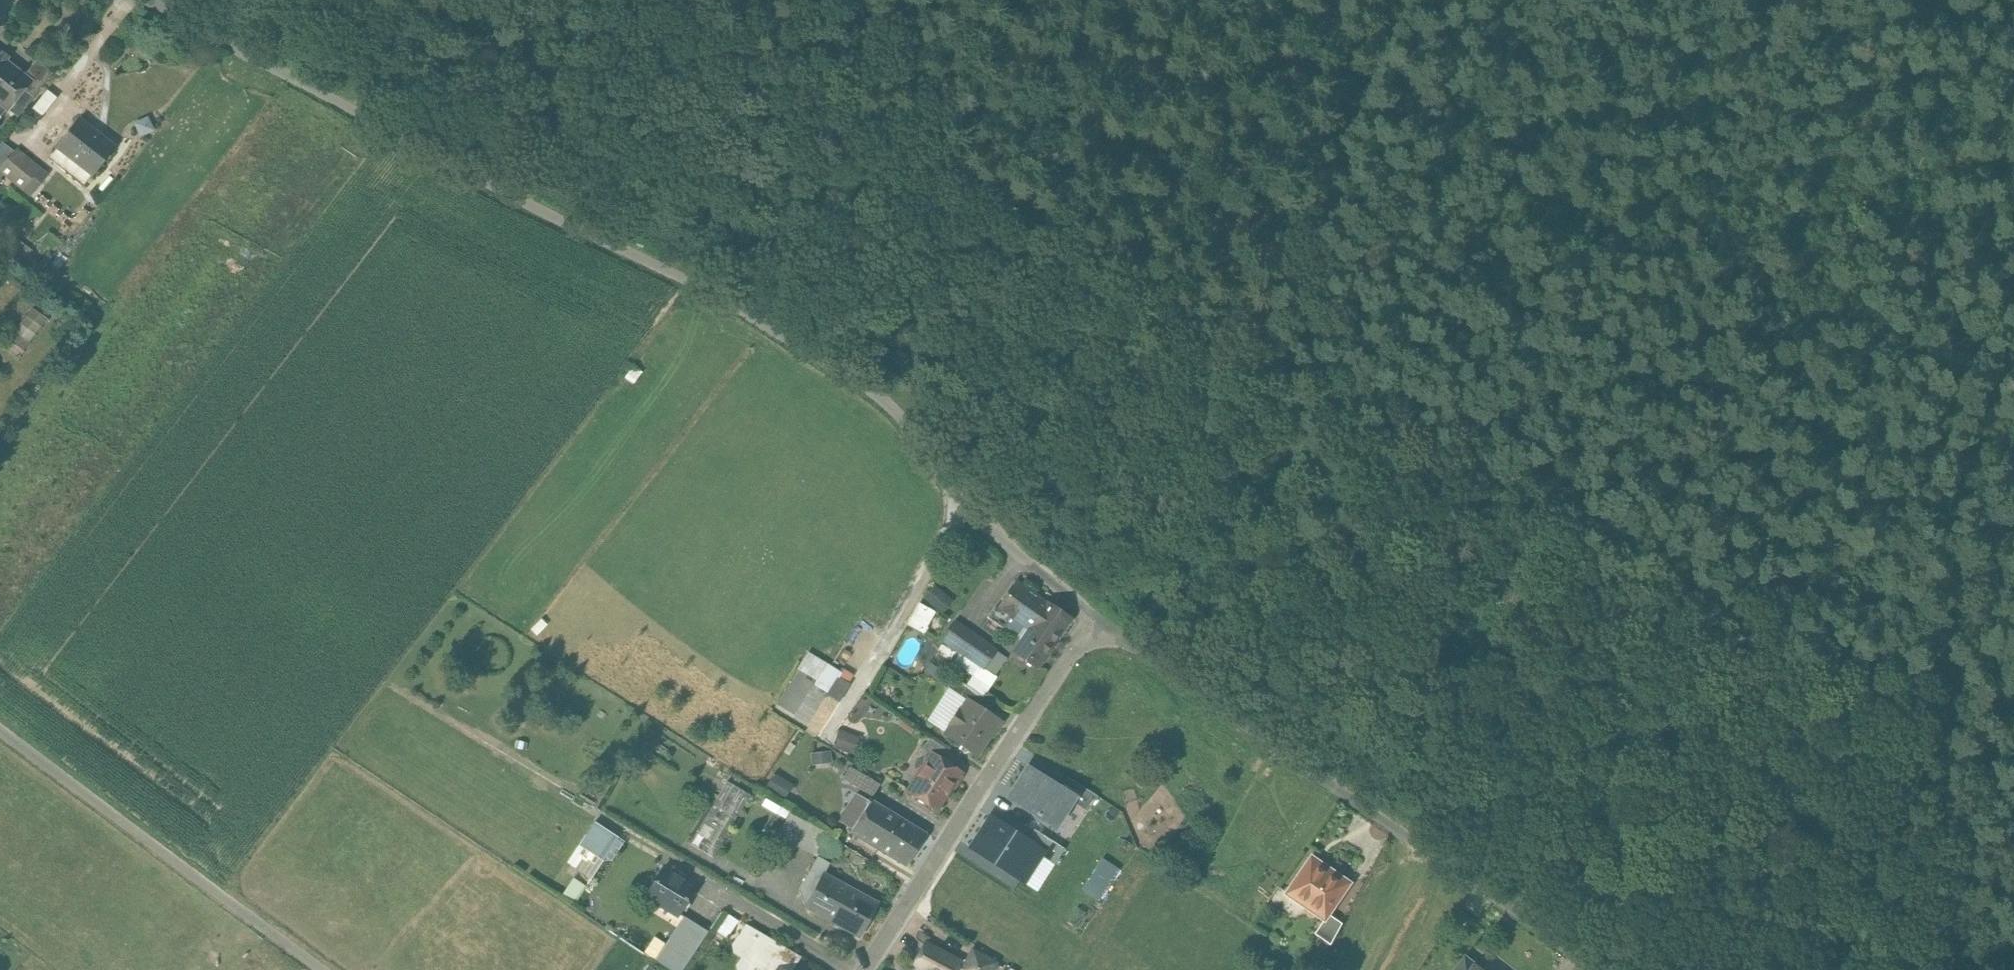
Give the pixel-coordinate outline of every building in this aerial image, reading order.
[(0,55),(0,116),(1,117),(6,110),(8,112),(33,81),(26,76),(0,55)] [(33,81),(8,112),(17,119),(56,69),(41,57),(26,76),(33,81)] [(47,91),(33,109),(42,116),(56,98),(47,91)] [(115,148),(79,120),(57,148),(93,176),(115,148)] [(1,169),(15,152),(3,143),(0,147),(0,169),(1,169)] [(16,150),(15,152),(1,169),(0,170),(0,171),(2,173),(23,190),(40,169),(16,150)] [(48,176),(40,169),(23,190),(31,197),(48,176)] [(34,308),(9,345),(23,355),(48,317),(34,308)] [(1069,618),(1017,581),(998,608),(996,606),(987,618),(1022,642),(1014,653),(1035,667),(1069,618)] [(952,602),(934,587),(924,599),(942,614),(952,602)] [(935,613),(919,604),(907,625),(923,634),(935,613)] [(955,623),(944,640),(946,642),(954,648),(966,630),(955,623)] [(997,651),(966,630),(954,648),(985,669),(997,651)] [(954,648),(946,642),(939,652),(988,685),(994,675),(992,674),(985,669),(954,648)] [(997,651),(985,669),(992,674),(1004,656),(997,651)] [(813,686),(840,702),(851,685),(849,683),(854,675),(841,668),(839,671),(807,652),(796,670),(816,681),(813,686)] [(984,697),(954,677),(947,687),(968,701),(977,707),(984,697)] [(977,707),(968,701),(961,713),(958,711),(950,724),(953,725),(946,735),(976,755),(998,721),(977,707)] [(861,737),(839,730),(833,747),(854,755),(861,737)] [(959,758),(929,738),(922,749),(932,755),(933,755),(953,768),(959,758)] [(831,752),(810,753),(811,765),(832,763),(831,752)] [(932,755),(908,792),(936,809),(950,788),(955,787),(960,778),(959,773),(959,772),(953,768),(933,755),(932,755)] [(1076,798),(1027,766),(1007,797),(1056,829),(1076,798)] [(879,785),(850,768),(843,779),(872,797),(879,785)] [(793,785),(774,774),(765,788),(784,800),(793,785)] [(727,782),(690,844),(713,857),(750,795),(727,782)] [(1087,809),(1096,794),(1087,788),(1078,804),(1087,809)] [(870,802),(858,794),(840,822),(852,829),(870,802)] [(926,834),(870,800),(870,802),(852,829),(850,833),(905,866),(926,834)] [(792,814),(780,837),(794,844),(806,822),(792,814)] [(1046,850),(990,814),(969,847),(1025,883),(1046,850)] [(616,840),(593,825),(579,845),(583,848),(603,861),(616,840)] [(616,840),(603,861),(609,864),(622,844),(616,840)] [(603,861),(583,848),(571,866),(591,879),(603,861)] [(1099,899),(1120,867),(1103,856),(1082,888),(1099,899)] [(1354,884),(1314,856),(1288,893),(1328,921),(1354,884)] [(673,874),(663,868),(646,896),(678,916),(688,899),(687,899),(694,887),(683,881),(684,879),(674,873),(673,874)] [(810,869),(799,890),(811,897),(823,876),(810,869)] [(877,904),(824,875),(823,876),(811,897),(805,907),(859,937),(877,904)] [(574,879),(563,895),(575,903),(585,886),(574,879)] [(728,936),(738,918),(728,913),(718,931),(728,936)] [(657,963),(668,969),(683,969),(708,932),(685,918),(657,963)] [(750,957),(764,935),(746,924),(732,945),(733,953),(759,969),(770,969),(750,957)] [(750,957),(770,969),(775,963),(785,948),(764,935),(750,957)] [(925,943),(912,966),(919,969),(956,969),(961,962),(925,943)] [(785,948),(775,963),(785,969),(793,969),(801,957),(785,948)] [(972,950),(966,961),(983,969),(993,969),(997,963),(972,950)] [(1466,957),(1456,969),(1483,969),(1466,957)] [(966,961),(961,969),(983,969),(966,961)]
